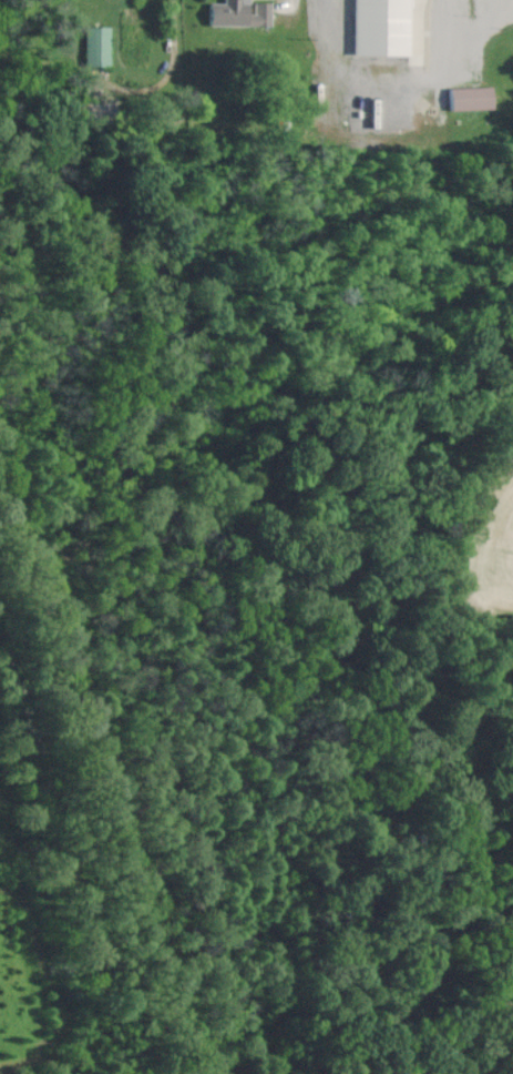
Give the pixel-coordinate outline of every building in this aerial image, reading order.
[(250,14),(242,14),(242,0),(219,0),(219,3),(203,3),(203,25),(266,26),(267,3),(250,2),(250,14)] [(405,0),(347,0),(347,55),(405,56),(405,0)] [(81,65),(109,65),(109,26),(82,25),(81,65)]
